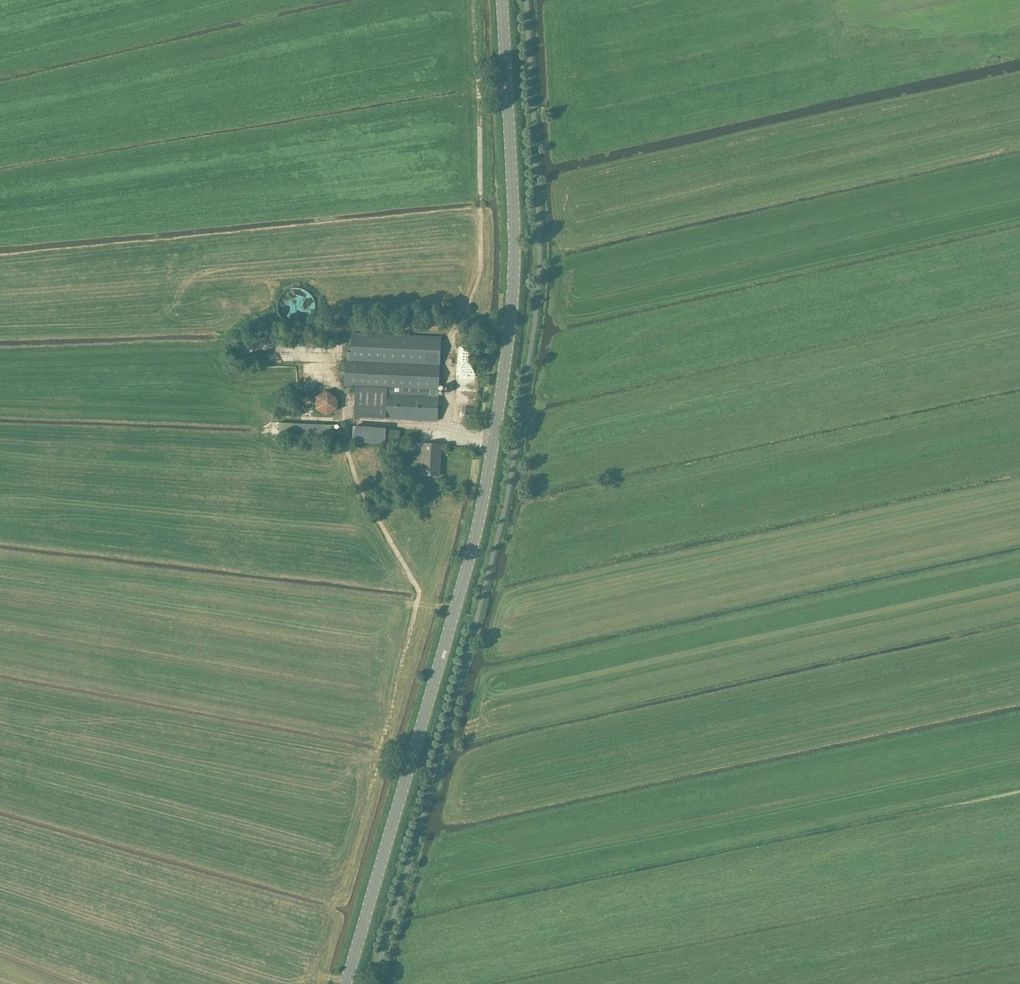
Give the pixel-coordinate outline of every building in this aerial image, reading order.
[(315,314),(310,288),(279,293),(284,324),(308,320),(307,315),(315,314)] [(389,389),(387,419),(439,422),(439,396),(442,337),(352,333),(351,353),(347,353),(346,387),(356,387),(389,389)] [(268,390),(280,389),(279,374),(267,374),(268,390)] [(251,382),(239,381),(239,389),(251,389),(251,382)] [(355,417),(387,419),(389,389),(356,387),(355,417)] [(329,417),(339,398),(323,389),(312,408),(329,417)] [(475,413),(467,411),(466,419),(473,421),(475,413)] [(387,427),(354,426),(353,442),(386,444),(387,427)] [(415,463),(422,463),(422,475),(439,476),(441,445),(423,444),(423,455),(415,455),(415,463)]
